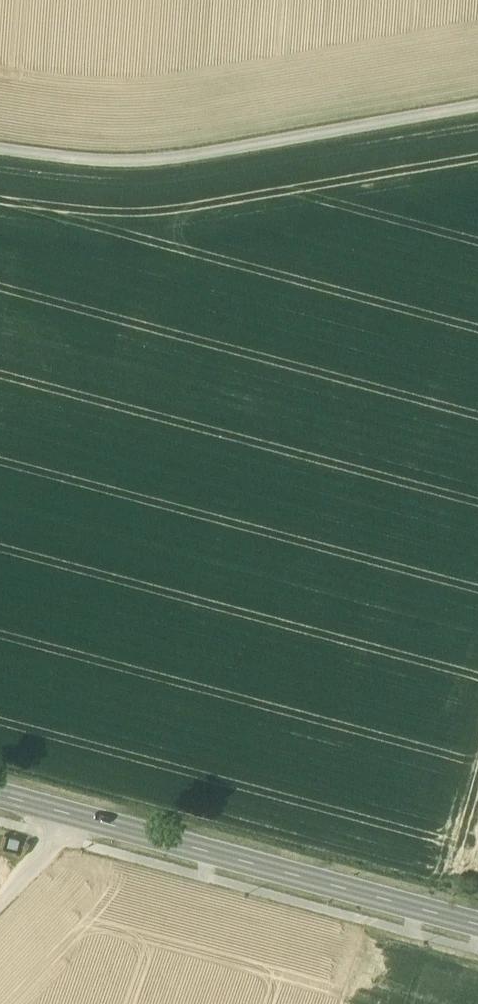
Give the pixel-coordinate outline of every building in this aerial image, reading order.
[(19,840),(10,837),(8,846),(17,848),(19,840)]
